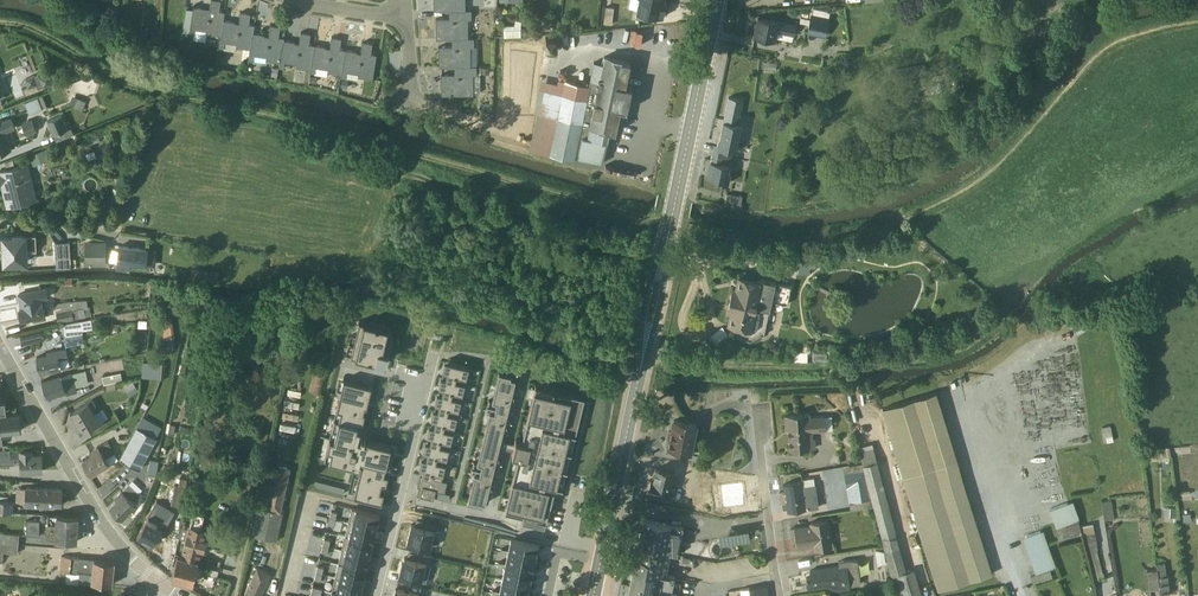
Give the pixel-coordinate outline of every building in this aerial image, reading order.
[(189,34),(206,37),(206,34),(220,36),(223,20),(224,12),(218,11),(220,1),(215,0),(210,0),(209,9),(193,7),(192,10),(186,9),(182,31),(189,32),(189,34)] [(433,11),(448,11),(464,10),(464,0),(433,0),(433,11)] [(635,19),(654,23),(655,16),(662,17),(665,1),(663,1),(659,0),(638,0),(635,11),(637,12),(635,19)] [(800,18),(799,23),(807,25),(805,33),(825,37),(829,18),(827,17),(828,12),(813,8),(812,14),(810,14),(808,19),(800,18)] [(435,19),(436,39),(451,39),(467,39),(467,19),(471,19),(471,10),(464,10),(448,11),(448,19),(435,19)] [(223,48),(223,49),(235,51),(235,47),(250,49),(252,33),(254,25),(248,24),(249,14),(240,12),(238,24),(233,23),(234,22),(223,20),(220,36),(219,47),(223,48)] [(757,17),(753,35),(764,38),(764,40),(773,42),(774,37),(791,41),(795,25),(757,17)] [(553,21),(541,19),(540,23),(543,24),(542,30),(552,31),(553,21)] [(503,26),(503,37),(520,36),(520,21),(514,20),(513,25),(503,26)] [(252,61),(252,62),(266,64),(266,60),(279,62),(283,40),(283,38),(278,37),(279,27),(269,25),(268,36),(263,36),(263,35),(252,33),(250,49),(248,60),(252,61)] [(631,30),(627,45),(633,46),(636,31),(631,30)] [(279,67),(283,68),(284,62),(296,64),(296,67),(310,69),(314,45),(308,44),(310,34),(300,32),(298,44),(294,43),(294,42),(283,40),(279,62),(279,67)] [(310,72),(326,74),(327,72),(341,74),(345,50),(339,49),(341,39),(331,37),(329,49),(325,48),(325,47),(314,45),(310,69),(310,72)] [(554,39),(545,38),(544,49),(554,49),(554,39)] [(473,47),(473,39),(467,39),(451,39),(451,46),(438,47),(438,67),(454,67),(469,66),(469,47),(473,47)] [(341,77),(357,80),(357,76),(372,79),(376,55),(370,54),(371,43),(362,42),(360,53),(356,53),(356,52),(345,50),(341,74),(341,77)] [(555,52),(542,51),(541,64),(554,65),(555,52)] [(625,85),(630,63),(603,57),(602,64),(593,62),(588,85),(557,79),(556,83),(540,80),(533,112),(536,113),(528,149),(573,160),(574,158),(601,163),(603,159),(606,157),(611,132),(615,132),(620,109),(626,110),(631,87),(625,85)] [(762,62),(761,69),(775,70),(776,63),(762,62)] [(441,75),(441,95),(472,94),(472,93),(479,93),(479,66),(469,66),(454,67),(454,74),(441,75)] [(49,91),(58,88),(52,73),(48,75),(48,74),(39,78),(37,73),(24,78),(28,88),(36,85),(37,89),(47,86),(49,91)] [(24,103),(29,114),(46,106),(41,96),(24,103)] [(85,102),(72,96),(69,105),(81,110),(85,102)] [(730,157),(742,100),(728,97),(715,153),(730,157)] [(61,115),(46,121),(52,135),(53,134),(56,141),(73,134),(70,128),(67,129),(61,115)] [(10,118),(0,121),(0,153),(11,149),(4,132),(14,128),(10,118)] [(31,120),(21,125),(25,135),(36,131),(31,120)] [(79,141),(81,147),(99,140),(97,134),(79,141)] [(40,150),(28,154),(32,163),(44,159),(40,150)] [(730,157),(711,154),(706,176),(715,178),(715,181),(727,184),(729,171),(727,171),(730,157)] [(0,172),(0,185),(1,184),(6,207),(35,199),(26,165),(0,172)] [(741,196),(726,193),(724,202),(740,205),(741,196)] [(2,252),(3,264),(28,263),(27,250),(36,250),(35,235),(0,237),(0,252),(2,252)] [(55,243),(55,257),(69,257),(68,242),(55,243)] [(104,265),(104,243),(84,243),(84,265),(104,265)] [(870,243),(842,243),(842,254),(869,255),(870,243)] [(130,263),(145,265),(154,266),(156,250),(118,246),(117,250),(110,250),(109,261),(116,262),(115,270),(129,271),(130,263)] [(812,271),(811,255),(798,256),(798,271),(812,271)] [(786,305),(789,287),(737,276),(734,287),(731,287),(725,313),(728,314),(726,326),(737,328),(736,333),(738,339),(750,342),(759,335),(762,336),(770,301),(786,305)] [(41,299),(48,297),(46,288),(18,294),(21,309),(19,309),(21,319),(31,317),(32,322),(46,319),(41,299)] [(57,323),(91,316),(89,307),(87,307),(86,300),(69,301),(68,301),(53,304),(57,323)] [(82,330),(92,328),(90,319),(61,324),(66,346),(78,344),(78,346),(84,345),(81,334),(82,333),(82,330)] [(357,319),(348,353),(382,362),(391,328),(357,319)] [(711,334),(717,342),(729,334),(722,325),(711,334)] [(20,335),(22,343),(43,338),(41,330),(20,335)] [(36,357),(39,372),(61,368),(60,359),(67,357),(65,349),(46,353),(46,355),(36,357)] [(792,352),(792,361),(806,361),(806,352),(792,352)] [(826,353),(812,352),(812,360),(826,361),(826,353)] [(161,364),(143,362),(141,376),(160,378),(161,364)] [(465,383),(469,368),(449,362),(444,362),(441,371),(444,372),(443,378),(465,383)] [(41,381),(46,398),(65,392),(66,395),(77,392),(75,387),(87,384),(85,371),(71,374),(71,372),(41,381)] [(319,393),(323,373),(313,371),(310,391),(319,393)] [(476,463),(473,462),(470,473),(473,474),(467,500),(484,504),(504,421),(514,379),(510,377),(510,375),(498,372),(491,400),(488,399),(485,411),(488,412),(476,463)] [(102,376),(103,384),(122,380),(120,373),(102,376)] [(461,399),(465,383),(443,378),(440,377),(438,387),(440,388),(439,394),(461,399)] [(343,380),(341,390),(340,395),(367,401),(368,396),(371,386),(343,380)] [(130,396),(138,391),(132,381),(124,387),(130,396)] [(515,479),(514,485),(510,484),(504,511),(522,515),(521,521),(543,526),(545,521),(550,503),(552,494),(554,485),(562,486),(562,484),(576,425),(583,395),(535,384),(521,440),(515,438),(511,453),(517,455),(512,478),(515,479)] [(935,392),(881,409),(937,586),(991,569),(935,392)] [(457,415),(461,399),(439,394),(436,393),(434,403),(436,404),(435,410),(457,415)] [(340,395),(336,408),(364,414),(364,413),(362,412),(364,406),(366,407),(367,401),(340,395)] [(90,428),(107,418),(102,408),(97,411),(95,407),(96,406),(91,399),(69,412),(66,425),(75,428),(76,426),(78,426),(83,435),(91,430),(90,428)] [(357,424),(361,425),(364,414),(336,408),(335,412),(342,414),(341,420),(357,424)] [(432,420),(431,426),(453,432),(457,415),(435,410),(432,409),(430,419),(432,420)] [(335,412),(324,458),(360,467),(362,460),(366,443),(364,442),(364,439),(360,438),(360,441),(358,440),(360,431),(356,430),(357,424),(341,420),(342,414),(335,412)] [(785,429),(788,449),(815,448),(814,438),(812,438),(811,431),(832,429),(831,416),(809,416),(809,413),(784,416),(786,428),(785,429)] [(2,445),(1,435),(11,434),(11,431),(20,430),(18,414),(0,416),(0,445),(2,445)] [(142,417),(139,424),(149,428),(152,422),(142,417)] [(696,424),(673,420),(667,449),(698,455),(699,450),(696,450),(698,441),(694,440),(696,424)] [(1108,422),(1100,423),(1102,436),(1102,438),(1112,437),(1109,422),(1108,422)] [(429,436),(427,442),(449,448),(453,432),(431,426),(428,426),(426,436),(429,436)] [(139,469),(156,438),(136,427),(118,458),(138,469),(139,469)] [(1169,450),(1189,448),(1188,439),(1167,440),(1169,450)] [(390,445),(367,440),(366,443),(362,460),(389,466),(395,445),(390,444),(390,445)] [(90,474),(117,458),(107,441),(89,452),(90,454),(82,459),(82,460),(90,474)] [(445,464),(449,448),(427,442),(425,442),(422,452),(425,452),(423,458),(445,464)] [(913,564),(905,565),(872,444),(858,447),(862,463),(873,506),(898,595),(923,595),(913,564)] [(0,464),(14,464),(13,462),(19,462),(20,472),(41,471),(40,455),(31,455),(30,450),(9,452),(9,450),(0,450),(0,464)] [(156,472),(158,459),(149,458),(148,471),(156,472)] [(421,468),(419,475),(441,480),(445,464),(423,458),(421,458),(418,468),(421,468)] [(389,466),(362,460),(360,467),(358,477),(385,484),(389,466)] [(873,506),(862,463),(842,467),(850,510),(873,506)] [(280,511),(290,468),(275,464),(265,508),(258,507),(251,535),(276,541),(283,512),(280,511)] [(669,497),(674,474),(655,469),(652,481),(650,480),(647,492),(669,497)] [(315,486),(327,489),(330,477),(318,474),(315,486)] [(443,493),(446,481),(441,480),(419,475),(416,486),(418,487),(416,495),(432,499),(435,491),(443,493)] [(385,484),(358,477),(354,476),(351,490),(354,491),(353,496),(381,503),(385,484)] [(802,481),(783,484),(784,490),(778,491),(780,504),(786,503),(787,512),(818,507),(813,477),(801,479),(802,481)] [(174,484),(170,504),(181,506),(186,479),(179,478),(178,485),(174,484)] [(211,484),(194,480),(192,489),(210,493),(211,484)] [(329,480),(329,491),(344,491),(344,480),(329,480)] [(139,491),(130,482),(121,491),(120,490),(113,498),(116,501),(109,508),(121,519),(135,504),(131,500),(139,491)] [(24,503),(24,506),(50,507),(50,504),(60,504),(61,489),(25,487),(25,489),(16,488),(15,502),(24,503)] [(1103,516),(1113,514),(1110,495),(1100,497),(1103,516)] [(12,512),(13,501),(8,501),(8,497),(0,496),(0,512),(12,512)] [(1077,515),(1071,496),(1048,504),(1054,522),(1077,515)] [(1163,500),(1162,510),(1174,510),(1174,501),(1163,500)] [(164,511),(154,505),(136,536),(148,543),(151,545),(161,527),(156,524),(164,511)] [(378,515),(351,508),(347,523),(375,529),(378,515)] [(208,542),(205,540),(212,542),(213,535),(207,533),(207,531),(199,529),(203,516),(192,513),(189,526),(187,525),(187,529),(181,528),(178,538),(184,540),(180,556),(177,555),(171,578),(191,583),(198,559),(201,559),(205,546),(207,546),(208,542)] [(47,515),(46,539),(76,541),(77,516),(47,515)] [(1080,529),(1077,515),(1053,523),(1057,534),(1080,529)] [(1091,518),(1079,521),(1092,575),(1102,573),(1095,545),(1096,544),(1096,539),(1091,518)] [(643,519),(637,547),(669,554),(676,555),(682,527),(643,519)] [(832,547),(827,519),(808,522),(808,525),(789,529),(791,539),(795,539),(797,548),(812,545),(813,549),(813,550),(832,547)] [(39,521),(26,520),(25,535),(38,536),(39,521)] [(347,523),(344,536),(371,543),(374,529),(347,523)] [(438,531),(410,524),(405,546),(428,552),(431,538),(436,539),(438,531)] [(1054,560),(1041,525),(1021,533),(1034,568),(1054,560)] [(750,541),(748,527),(717,531),(718,545),(750,541)] [(18,544),(19,534),(0,533),(0,543),(18,544)] [(344,536),(341,549),(368,555),(371,543),(344,536)] [(510,538),(507,551),(534,557),(535,557),(538,544),(510,538)] [(2,561),(3,552),(17,553),(18,544),(0,543),(0,561),(2,561)] [(669,554),(637,547),(632,569),(665,576),(666,569),(668,570),(669,562),(667,562),(669,554)] [(341,549),(338,563),(365,570),(368,556),(341,549)] [(507,551),(504,565),(531,570),(534,557),(507,551)] [(113,561),(60,555),(58,572),(59,572),(59,579),(65,579),(65,580),(111,585),(113,561)] [(1154,557),(1157,588),(1168,587),(1165,568),(1163,556),(1154,557)] [(425,582),(430,563),(403,557),(402,562),(401,562),(398,575),(425,582)] [(805,578),(807,588),(848,582),(848,580),(859,578),(856,559),(838,562),(838,566),(809,571),(810,577),(805,578)] [(365,570),(338,563),(334,577),(361,584),(365,570)] [(1156,582),(1154,563),(1145,564),(1147,583),(1156,582)] [(504,565),(501,579),(529,585),(532,570),(531,570),(504,565)] [(1048,565),(1029,571),(1031,579),(1051,572),(1048,565)] [(256,567),(243,595),(260,595),(270,574),(256,567)] [(629,595),(670,595),(673,577),(665,576),(632,569),(627,593),(630,594),(629,595)] [(334,577),(331,591),(352,595),(358,595),(361,584),(334,577)] [(501,579),(498,593),(513,595),(527,595),(529,585),(501,579)] [(739,589),(740,595),(767,595),(765,585),(739,589)] [(971,594),(975,595),(980,595),(983,590),(974,587),(971,594)]
